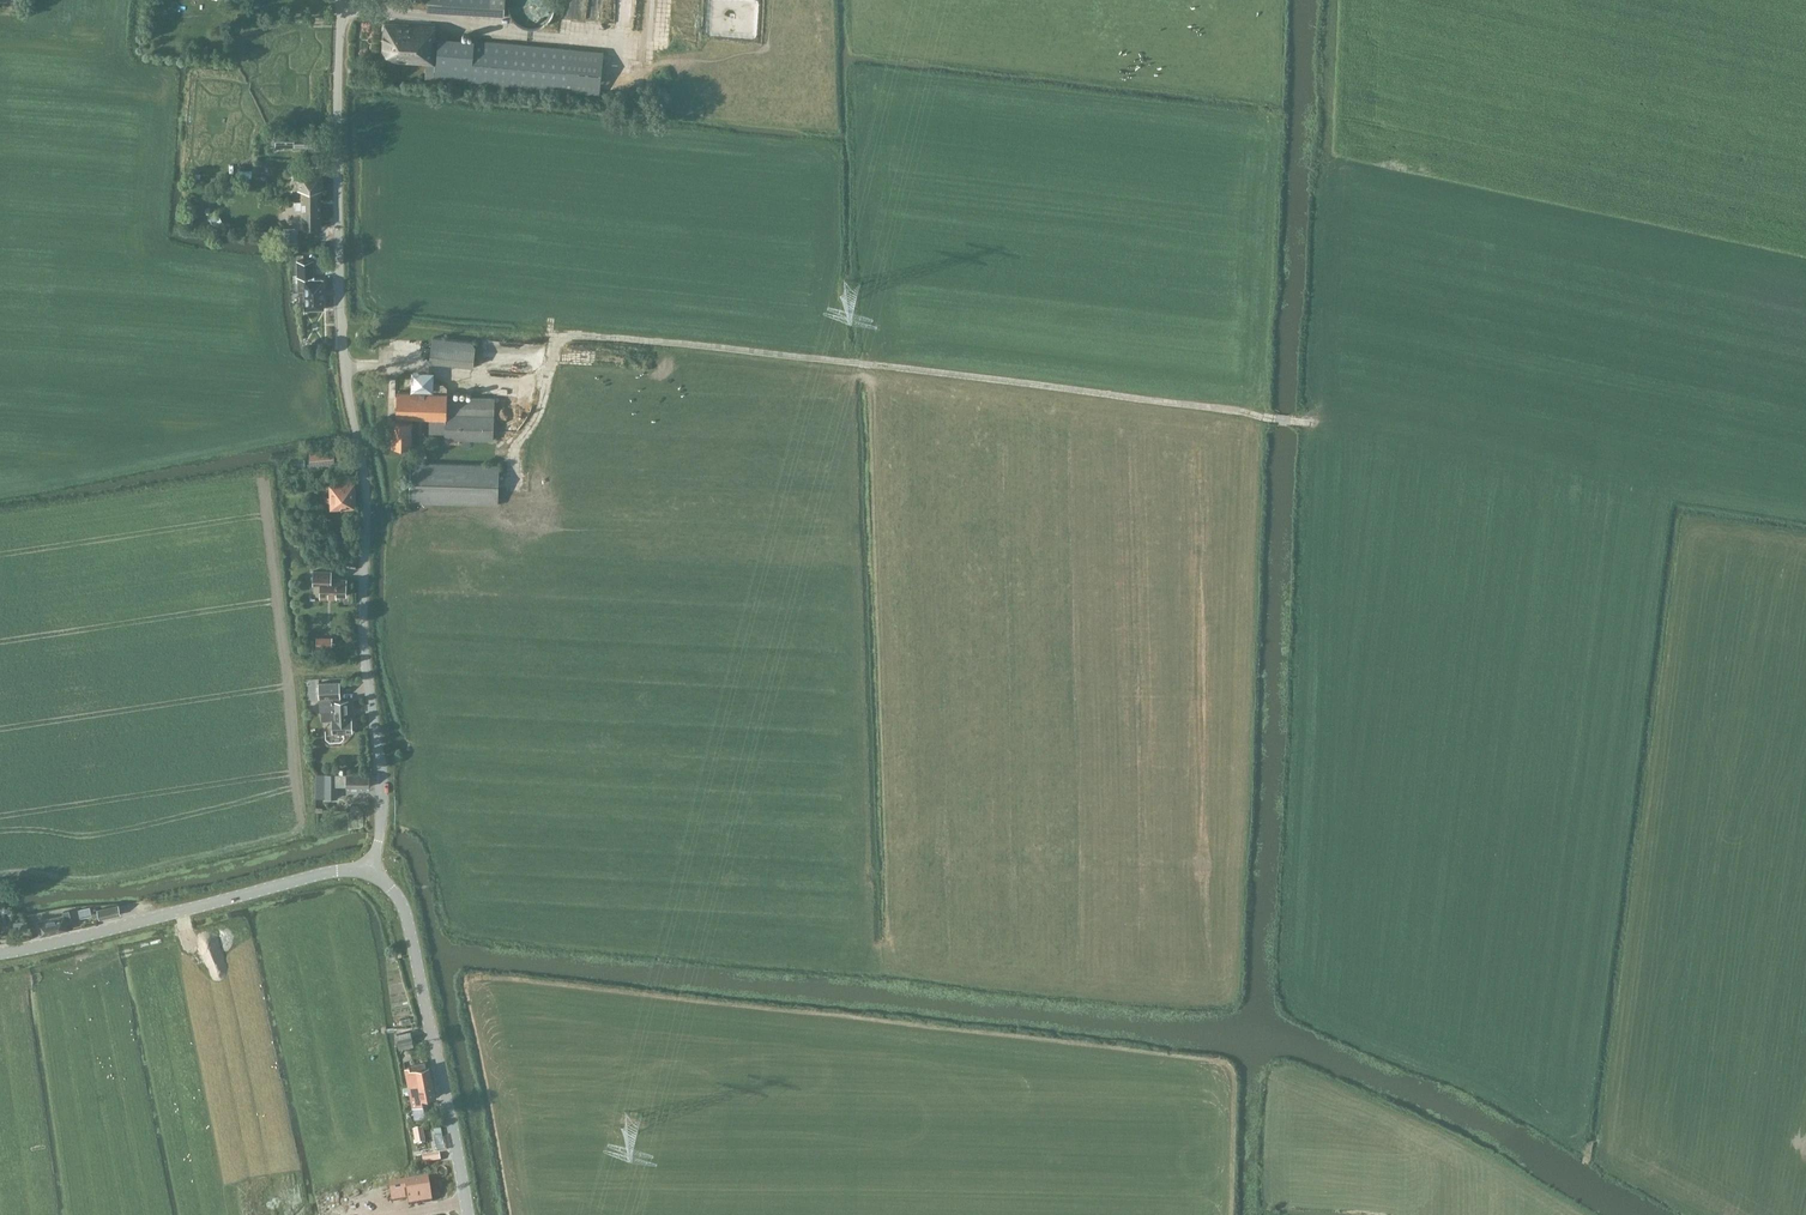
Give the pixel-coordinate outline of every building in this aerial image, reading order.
[(442,11),(505,15),(505,0),(442,0),(442,11)] [(569,0),(572,0),(564,0),(565,14),(579,14),(579,5),(569,6),(569,0)] [(704,31),(748,34),(750,0),(706,0),(704,31)] [(386,23),(383,61),(426,64),(425,79),(599,95),(601,78),(603,51),(569,48),(437,37),(437,27),(386,23)] [(658,51),(657,70),(673,71),(674,61),(666,61),(667,52),(658,51)] [(276,146),(314,147),(314,135),(276,134),(276,146)] [(299,190),(302,190),(321,190),(324,190),(324,174),(317,174),(317,172),(299,172),(299,190)] [(322,227),(321,190),(302,190),(302,201),(296,201),(296,209),(302,209),(302,227),(322,227)] [(218,213),(210,217),(215,225),(222,221),(218,213)] [(294,227),(286,227),(286,239),(294,239),(294,227)] [(298,290),(305,290),(306,309),(313,309),(313,310),(317,310),(317,309),(324,309),(324,279),(314,279),(314,259),(296,260),(296,276),(297,276),(298,290)] [(290,292),(291,312),(303,311),(302,290),(297,291),(297,292),(290,292)] [(475,346),(472,341),(432,337),(429,362),(473,367),(475,346)] [(447,419),(447,396),(447,392),(397,391),(396,418),(404,418),(413,418),(429,419),(447,419)] [(495,398),(447,396),(447,419),(429,419),(429,433),(445,434),(444,439),(493,441),(495,398)] [(412,446),(413,418),(404,418),(404,421),(390,421),(390,431),(393,431),(393,446),(412,446)] [(311,464),(335,461),(333,447),(310,449),(311,464)] [(497,506),(498,466),(411,463),(410,502),(497,506)] [(325,502),(330,502),(330,508),(355,507),(354,484),(329,485),(329,496),(325,497),(325,502)] [(346,596),(347,579),(331,579),(332,571),(313,571),(313,585),(320,585),(320,598),(336,598),(336,596),(346,596)] [(320,643),(321,638),(327,639),(337,639),(337,620),(309,619),(308,643),(320,643)] [(306,694),(315,694),(314,682),(305,682),(306,694)] [(339,682),(316,683),(317,698),(318,712),(334,711),(334,718),(332,718),(333,733),(352,732),(351,717),(349,717),(348,700),(340,701),(340,697),(339,682)] [(315,798),(337,798),(338,774),(316,774),(315,798)] [(352,787),(352,789),(356,789),(357,787),(369,787),(369,775),(346,774),(346,787),(352,787)] [(118,904),(97,909),(99,919),(120,914),(118,904)] [(64,914),(37,920),(40,934),(68,928),(66,921),(71,920),(70,915),(65,916),(64,914)] [(27,928),(26,920),(14,921),(15,929),(27,928)] [(410,1031),(396,1034),(399,1046),(413,1043),(410,1031)] [(405,1068),(408,1087),(433,1082),(429,1066),(426,1067),(425,1061),(411,1064),(412,1069),(410,1070),(409,1068),(405,1068)] [(436,1096),(433,1082),(408,1087),(412,1107),(415,1107),(417,1117),(427,1114),(426,1105),(425,1099),(436,1096)] [(415,1145),(425,1143),(423,1129),(412,1131),(415,1145)] [(422,1156),(423,1164),(440,1161),(439,1153),(422,1156)] [(412,1180),(388,1184),(388,1185),(391,1202),(407,1199),(408,1205),(432,1201),(428,1178),(412,1180)]
